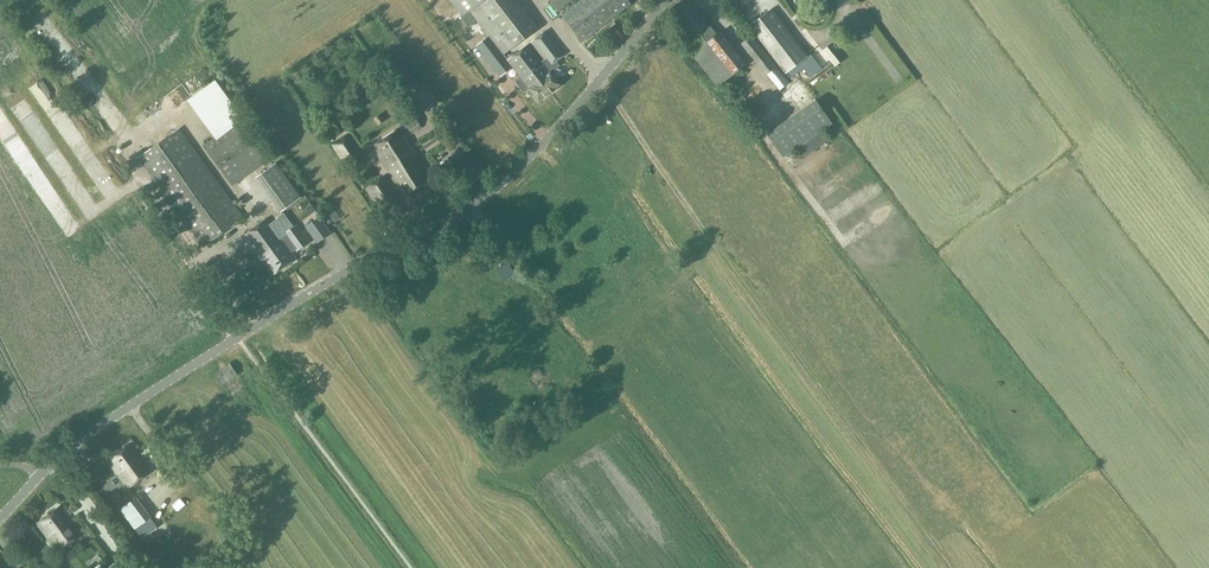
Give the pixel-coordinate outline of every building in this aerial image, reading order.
[(503,55),(537,29),(514,0),(454,0),(464,13),(468,10),(489,37),(503,55)] [(559,11),(573,0),(550,0),(559,11)] [(561,15),(583,42),(632,4),(628,0),(580,0),(561,15)] [(717,34),(708,23),(710,21),(687,1),(671,18),(694,38),(686,47),(718,87),(746,65),(720,31),(717,34)] [(771,10),(750,27),(786,74),(808,58),(771,10)] [(547,30),(532,41),(551,66),(566,54),(547,30)] [(742,44),(767,76),(768,75),(780,91),(790,83),(752,35),(742,44)] [(506,59),(503,55),(489,37),(477,45),(495,68),(506,59)] [(508,61),(529,88),(539,102),(561,85),(551,71),(529,44),(508,61)] [(39,108),(50,100),(21,56),(10,63),(39,108)] [(844,80),(850,97),(857,95),(851,78),(844,80)] [(817,101),(768,136),(785,158),(797,149),(804,158),(827,142),(820,133),(833,124),(817,101)] [(412,113),(403,120),(412,133),(421,127),(412,113)] [(375,119),(379,125),(384,121),(380,115),(375,119)] [(218,166),(256,138),(242,118),(204,146),(218,166)] [(139,158),(158,185),(203,248),(245,218),(199,155),(179,128),(139,158)] [(400,129),(373,147),(389,172),(413,157),(412,155),(415,153),(400,129)] [(351,163),(360,155),(345,135),(335,143),(351,163)] [(259,140),(219,167),(232,186),(272,158),(259,140)] [(415,159),(413,157),(389,172),(406,197),(433,180),(418,157),(415,159)] [(257,178),(281,212),(283,211),(289,219),(307,207),(301,198),(302,198),(277,163),(257,178)] [(400,208),(379,177),(366,187),(387,217),(400,208)] [(435,188),(418,193),(425,219),(442,214),(435,188)] [(320,217),(306,227),(317,242),(331,232),(320,217)] [(268,219),(245,236),(273,275),(296,258),(292,253),(296,250),(297,251),(309,242),(297,225),(281,237),(268,219)] [(483,267),(500,261),(496,249),(479,255),(483,267)] [(499,268),(506,279),(516,271),(509,261),(499,268)] [(238,375),(230,363),(215,373),(222,385),(238,375)] [(129,444),(107,460),(128,488),(149,472),(129,444)] [(151,517),(136,497),(119,509),(142,539),(158,527),(150,517),(151,517)] [(79,534),(58,507),(36,524),(57,551),(79,534)] [(107,559),(94,567),(114,567),(107,559)]
